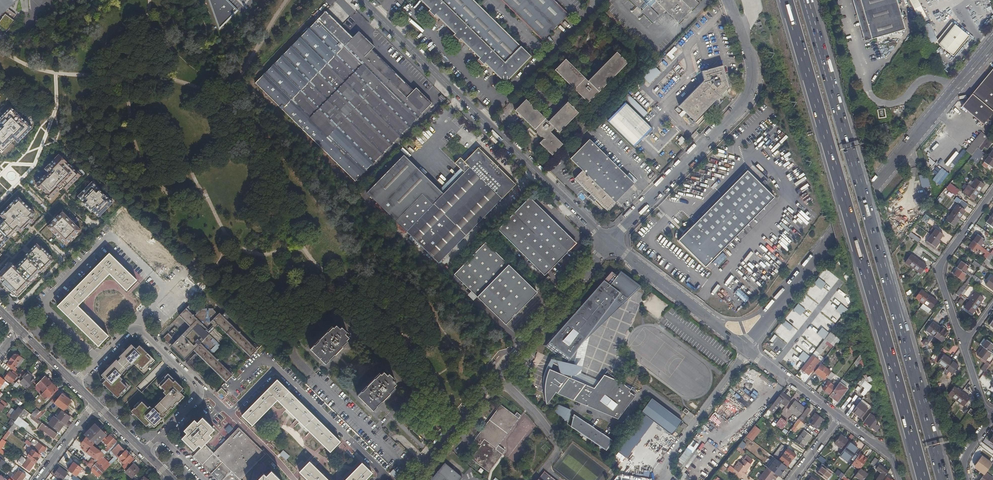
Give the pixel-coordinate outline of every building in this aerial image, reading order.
[(8,31),(16,20),(14,19),(17,15),(9,9),(10,3),(8,0),(0,0),(0,26),(8,31)] [(227,0),(209,0),(219,27),(237,10),(227,0)] [(426,4),(425,5),(430,10),(429,10),(430,11),(430,13),(429,13),(432,16),(434,15),(435,16),(435,15),(440,20),(441,19),(445,23),(445,24),(446,25),(446,24),(451,28),(450,29),(455,34),(454,35),(454,37),(457,40),(459,40),(460,39),(465,44),(466,43),(470,47),(469,48),(470,49),(471,48),(475,53),(480,58),(479,59),(479,61),(479,62),(481,64),(482,64),(484,64),(485,63),(490,68),(491,67),(495,72),(494,72),(495,73),(496,73),(500,77),(499,78),(501,80),(502,79),(503,79),(503,81),(507,81),(507,79),(508,79),(509,80),(516,73),(515,72),(527,60),(528,61),(532,57),(474,0),(422,0),(426,4)] [(509,5),(508,6),(509,8),(521,19),(523,21),(524,20),(532,28),(531,29),(533,31),(543,41),(569,14),(559,4),(557,3),(556,4),(552,0),(503,0),(509,5)] [(653,23),(665,10),(679,23),(699,3),(695,0),(630,0),(653,23)] [(905,29),(897,0),(855,0),(866,39),(867,40),(868,40),(869,40),(905,29)] [(917,20),(924,17),(916,0),(908,0),(917,20)] [(356,181),(432,103),(416,88),(412,92),(370,51),(375,47),(359,31),(353,38),(326,11),(255,83),(356,181)] [(954,25),(938,45),(953,56),(968,37),(954,25)] [(588,103),(628,63),(617,52),(588,81),(566,59),(555,70),(579,94),(578,95),(578,99),(579,99),(572,106),(568,102),(548,121),(526,99),(515,111),(536,131),(536,133),(540,137),(542,137),(544,139),(539,143),(552,155),(563,144),(551,132),(554,128),(559,133),(579,113),(574,108),(584,99),(588,103)] [(653,65),(641,77),(648,84),(660,73),(653,65)] [(695,122),(729,87),(723,65),(701,71),(704,80),(679,106),(695,122)] [(683,71),(678,66),(674,70),(679,74),(683,71)] [(970,97),(992,115),(992,114),(992,70),(970,97)] [(643,117),(646,113),(627,94),(623,98),(643,117)] [(961,108),(982,125),(992,115),(970,97),(961,108)] [(625,102),(608,120),(634,147),(652,129),(625,102)] [(3,151),(11,143),(9,141),(12,138),(14,139),(18,143),(32,128),(10,107),(0,118),(0,125),(2,127),(0,128),(0,149),(3,151)] [(888,131),(886,123),(870,128),(872,136),(888,131)] [(769,151),(785,134),(779,128),(762,145),(769,151)] [(978,148),(981,151),(984,147),(987,149),(992,142),(992,141),(987,136),(978,148)] [(570,159),(582,171),(575,179),(607,211),(615,203),(619,199),(619,198),(624,193),(624,194),(635,183),(589,139),(570,159)] [(455,163),(461,169),(440,190),(404,155),(367,193),(439,263),(516,185),(478,148),(465,162),(460,158),(455,163)] [(981,151),(978,148),(973,156),(970,158),(976,162),(978,159),(976,158),(981,151)] [(67,163),(59,155),(45,169),(48,172),(50,174),(46,177),(45,176),(36,184),(41,189),(42,189),(46,194),(51,199),(60,190),(59,188),(61,185),(63,187),(66,190),(80,176),(76,171),(75,171),(67,163)] [(618,166),(620,164),(611,156),(609,158),(618,166)] [(992,168),(992,159),(988,156),(984,162),(992,168)] [(677,240),(705,267),(773,198),(745,171),(677,240)] [(918,175),(921,189),(929,187),(926,174),(918,175)] [(970,186),(978,192),(984,184),(976,178),(970,186)] [(96,187),(92,182),(78,197),(84,202),(83,203),(92,212),(93,212),(99,217),(113,203),(108,199),(96,187)] [(950,183),(946,188),(955,195),(959,190),(950,183)] [(970,186),(968,185),(963,193),(973,200),(978,192),(970,186)] [(804,202),(810,198),(806,193),(801,197),(804,202)] [(941,194),(936,201),(947,207),(948,206),(942,202),(946,196),(943,195),(941,194)] [(530,197),(498,230),(545,275),(576,243),(530,197)] [(16,231),(17,229),(21,232),(34,219),(32,217),(35,214),(19,198),(15,202),(14,201),(0,215),(3,218),(5,220),(0,225),(0,248),(16,231)] [(957,205),(951,212),(959,218),(965,211),(957,205)] [(81,230),(62,212),(59,216),(58,215),(51,223),(52,223),(48,227),(66,245),(81,230)] [(959,218),(951,212),(946,220),(954,226),(959,218)] [(925,214),(921,219),(926,224),(931,218),(925,214)] [(935,229),(931,235),(938,240),(939,240),(943,235),(935,229)] [(911,232),(908,235),(918,242),(921,239),(911,232)] [(977,234),(973,241),(981,246),(983,243),(985,240),(979,235),(977,234)] [(938,240),(931,235),(927,241),(934,246),(938,240)] [(981,246),(973,241),(968,247),(972,249),(971,250),(975,253),(979,248),(981,246)] [(506,325),(537,293),(486,242),(454,275),(506,325)] [(37,243),(26,254),(28,256),(16,267),(15,266),(12,263),(9,266),(7,265),(0,272),(1,273),(0,275),(0,279),(3,283),(12,291),(18,297),(27,288),(25,286),(41,270),(43,271),(54,260),(51,258),(52,257),(49,254),(48,256),(43,250),(44,249),(41,246),(40,247),(37,243)] [(109,253),(58,306),(98,346),(108,336),(77,306),(109,274),(126,290),(136,280),(109,253)] [(28,256),(26,254),(15,266),(16,267),(28,256)] [(905,263),(913,268),(919,260),(911,254),(905,263)] [(919,260),(913,268),(921,274),(926,266),(919,260)] [(972,264),(979,269),(981,265),(975,260),(972,264)] [(961,261),(956,267),(959,269),(964,273),(970,265),(967,262),(965,264),(961,261)] [(962,280),(966,274),(964,273),(959,269),(955,275),(962,280)] [(27,288),(43,271),(41,270),(25,286),(27,288)] [(545,400),(547,405),(556,393),(598,411),(599,409),(605,414),(618,419),(635,396),(629,392),(633,387),(604,375),(594,388),(571,378),(572,375),(574,376),(576,375),(577,374),(578,372),(578,371),(578,369),(577,367),(576,365),(574,364),(578,349),(605,313),(603,312),(605,309),(607,310),(614,300),(621,305),(641,286),(621,271),(617,276),(612,272),(559,330),(558,328),(543,345),(567,363),(561,374),(549,369),(548,373),(546,380),(545,386),(548,388),(545,392),(545,396),(545,400)] [(806,293),(819,303),(826,294),(820,290),(825,283),(821,280),(826,274),(822,271),(806,293)] [(972,278),(980,284),(982,281),(974,275),(972,278)] [(967,285),(972,278),(970,277),(965,283),(961,288),(964,289),(967,285)] [(969,287),(967,285),(964,289),(961,293),(963,295),(969,287)] [(956,294),(959,296),(961,293),(964,289),(961,288),(961,287),(956,294)] [(744,303),(749,299),(738,288),(733,293),(744,303)] [(923,304),(929,295),(921,290),(916,298),(923,304)] [(970,300),(978,306),(984,298),(975,292),(970,300)] [(923,304),(920,308),(928,313),(937,301),(929,295),(923,304)] [(972,314),(978,306),(970,300),(964,308),(972,314)] [(825,309),(822,312),(835,323),(840,316),(832,310),(835,306),(829,301),(823,308),(825,309)] [(797,304),(792,310),(800,316),(805,309),(797,304)] [(842,316),(847,310),(840,304),(835,310),(842,316)] [(251,357),(257,350),(227,320),(230,317),(225,312),(222,316),(220,313),(218,315),(214,310),(201,310),(194,316),(186,308),(179,315),(190,326),(172,345),(186,359),(194,350),(226,382),(233,375),(212,354),(220,345),(209,334),(218,325),(251,357)] [(785,320),(774,332),(786,343),(797,331),(785,320)] [(927,330),(934,336),(940,328),(933,322),(927,330)] [(310,349),(326,364),(335,355),(336,356),(336,355),(337,354),(336,353),(339,350),(338,349),(342,346),(343,347),(344,348),(344,347),(343,346),(348,341),(347,340),(351,336),(342,327),(340,328),(337,325),(334,327),(333,326),(310,349)] [(178,330),(175,327),(170,332),(173,335),(178,330)] [(823,339),(828,332),(821,328),(816,334),(823,339)] [(940,328),(934,336),(942,342),(948,334),(940,328)] [(830,333),(825,339),(834,347),(840,340),(830,333)] [(163,338),(169,345),(174,340),(168,334),(163,338)] [(991,349),(992,347),(992,344),(987,340),(986,340),(982,346),(984,348),(990,352),(991,349)] [(101,379),(100,380),(115,395),(118,392),(118,391),(123,386),(124,387),(127,384),(117,374),(120,370),(119,370),(127,362),(127,363),(130,360),(133,363),(135,361),(141,367),(148,360),(148,361),(152,358),(137,343),(136,344),(133,346),(131,344),(129,342),(122,348),(124,349),(121,352),(120,350),(117,354),(118,355),(115,358),(114,357),(110,360),(111,361),(106,367),(105,366),(99,372),(101,375),(103,377),(101,379)] [(855,351),(850,347),(848,350),(848,351),(844,357),(847,359),(851,353),(852,354),(855,351)] [(985,361),(991,353),(990,352),(984,348),(978,356),(985,361)] [(803,362),(808,356),(802,351),(797,358),(803,362)] [(951,360),(940,352),(934,360),(945,369),(951,360)] [(12,356),(5,366),(10,369),(12,371),(19,361),(12,356)] [(812,356),(801,369),(809,375),(820,362),(812,356)] [(945,369),(942,373),(946,376),(949,371),(953,374),(959,366),(951,360),(945,369)] [(985,370),(990,364),(986,362),(980,369),(984,372),(985,370)] [(821,364),(815,372),(825,380),(827,378),(831,373),(831,372),(821,364)] [(383,402),(385,400),(384,399),(387,396),(386,395),(389,392),(390,393),(391,394),(390,393),(395,388),(394,386),(396,384),(395,382),(396,382),(393,379),(394,378),(385,369),(381,374),(380,372),(358,395),(373,410),(382,401),(383,402)] [(14,377),(9,384),(11,386),(18,376),(12,372),(11,375),(14,377)] [(8,373),(3,380),(4,381),(8,384),(9,384),(14,377),(11,375),(8,373)] [(183,389),(184,388),(169,373),(165,377),(166,378),(159,384),(165,390),(164,392),(167,395),(164,398),(164,399),(157,406),(156,405),(153,409),(143,399),(140,402),(141,403),(136,408),(135,407),(131,410),(147,425),(150,422),(155,426),(161,420),(160,419),(162,417),(163,418),(167,414),(185,396),(182,393),(180,391),(183,389)] [(32,385),(35,388),(43,379),(40,376),(32,385)] [(20,388),(23,391),(29,385),(24,380),(24,379),(23,380),(21,382),(24,385),(20,388)] [(35,388),(42,395),(50,386),(43,379),(35,388)] [(340,441),(277,380),(242,415),(252,425),(278,400),(330,452),(340,441)] [(761,384),(758,386),(753,381),(745,387),(747,390),(750,388),(757,395),(765,388),(761,384)] [(835,387),(832,385),(828,382),(822,389),(830,395),(835,387)] [(839,383),(829,396),(837,402),(847,389),(844,387),(839,383)] [(42,395),(41,395),(47,401),(56,392),(50,386),(42,395)] [(956,400),(962,392),(954,387),(948,395),(956,400)] [(969,398),(962,392),(956,400),(964,406),(969,398)] [(782,393),(768,410),(772,413),(780,403),(786,407),(791,400),(782,393)] [(69,403),(61,396),(55,404),(64,410),(69,403)] [(652,398),(641,411),(646,415),(654,421),(672,434),(683,420),(652,398)] [(788,410),(799,418),(806,409),(795,401),(788,410)] [(868,408),(860,402),(853,411),(861,417),(868,408)] [(50,403),(43,410),(45,412),(52,404),(50,403)] [(521,415),(517,412),(515,415),(501,405),(474,440),(481,446),(471,459),(489,472),(505,451),(498,445),(521,415)] [(565,407),(565,408),(564,407),(559,405),(554,411),(569,421),(570,414),(570,413),(571,410),(565,407)] [(17,418),(22,411),(18,407),(11,417),(9,419),(10,420),(14,422),(17,418)] [(686,414),(692,418),(694,415),(685,408),(683,411),(686,414)] [(810,410),(807,408),(806,409),(799,418),(798,419),(802,422),(810,410)] [(34,419),(36,421),(45,412),(43,410),(39,414),(34,419)] [(768,410),(762,418),(772,425),(774,422),(768,418),(772,413),(768,410)] [(22,411),(17,418),(17,419),(14,424),(20,429),(23,423),(20,421),(23,417),(25,418),(28,415),(24,412),(22,411)] [(31,417),(34,419),(39,414),(36,411),(30,416),(31,417)] [(55,419),(63,426),(68,429),(70,426),(66,423),(69,419),(60,412),(55,419)] [(817,430),(824,420),(815,413),(811,419),(813,421),(810,425),(817,430)] [(870,413),(863,422),(876,431),(880,427),(875,423),(876,422),(874,415),(870,413)] [(606,451),(613,441),(574,414),(571,427),(606,451)] [(646,415),(618,451),(626,457),(654,421),(646,415)] [(34,419),(31,417),(29,420),(37,426),(39,423),(36,421),(34,419)] [(55,419),(53,418),(47,426),(57,433),(63,426),(55,419)] [(187,433),(182,438),(194,450),(204,440),(206,442),(208,443),(213,438),(212,437),(209,434),(214,429),(213,428),(215,426),(214,425),(212,427),(203,418),(197,423),(194,420),(184,430),(187,433)] [(786,423),(781,418),(776,424),(782,429),(786,423)] [(798,419),(794,425),(799,428),(803,423),(802,422),(798,419)] [(8,430),(7,432),(9,434),(10,435),(16,427),(12,424),(10,427),(8,430)] [(229,434),(234,429),(230,425),(225,429),(229,434)] [(104,437),(93,426),(83,437),(86,439),(94,445),(95,446),(104,437)] [(56,436),(45,428),(43,431),(54,439),(56,436)] [(205,445),(196,454),(214,471),(222,463),(231,471),(222,479),(223,479),(241,479),(240,479),(265,454),(238,428),(214,454),(205,445)] [(754,428),(747,437),(750,439),(757,431),(754,428)] [(804,431),(795,442),(803,448),(812,436),(804,431)] [(2,438),(1,440),(3,442),(9,434),(7,432),(2,438)] [(854,436),(851,434),(847,440),(841,435),(834,443),(842,449),(838,453),(840,455),(854,436)] [(689,442),(694,447),(700,439),(694,435),(689,442)] [(108,448),(110,450),(116,445),(109,438),(104,444),(108,448)] [(94,445),(86,439),(81,445),(84,448),(85,448),(84,450),(88,453),(94,445)] [(27,443),(25,446),(31,451),(34,453),(34,452),(40,456),(42,454),(43,455),(46,451),(38,445),(35,449),(27,443)] [(857,453),(860,448),(852,443),(846,450),(854,456),(857,453)] [(699,451),(688,444),(676,461),(687,469),(699,451)] [(95,446),(94,445),(88,453),(95,458),(101,450),(95,446)] [(124,453),(116,445),(110,450),(109,452),(117,460),(117,459),(124,453)] [(717,456),(722,448),(720,446),(717,450),(714,448),(711,453),(717,456)] [(780,453),(783,455),(778,461),(787,467),(796,455),(785,447),(780,453)] [(34,453),(31,451),(26,458),(34,464),(38,460),(36,459),(38,456),(34,453)] [(97,459),(100,461),(103,458),(107,454),(104,452),(97,459)] [(117,460),(109,452),(107,454),(112,460),(108,464),(105,468),(107,470),(117,460)] [(133,462),(124,453),(117,459),(124,466),(120,469),(123,472),(133,462)] [(855,460),(855,461),(853,464),(860,469),(861,468),(866,460),(867,460),(860,454),(859,455),(855,460)] [(735,470),(732,473),(740,479),(743,476),(745,477),(748,473),(746,471),(753,461),(746,456),(744,459),(743,458),(741,461),(739,460),(733,468),(735,470)] [(985,473),(992,464),(981,456),(974,465),(975,468),(984,475),(985,473)] [(34,465),(26,459),(25,461),(21,458),(16,464),(28,473),(34,465)] [(108,464),(103,458),(100,461),(91,470),(100,477),(107,470),(105,468),(108,464)] [(775,458),(768,469),(778,476),(780,477),(787,467),(778,461),(775,458)] [(308,479),(328,479),(309,461),(299,472),(308,479)] [(372,473),(362,463),(345,479),(365,479),(372,473)] [(830,470),(822,464),(818,469),(819,470),(817,474),(825,479),(827,476),(829,477),(833,472),(830,470)] [(876,469),(877,470),(876,471),(879,474),(880,472),(881,473),(876,479),(881,479),(888,471),(879,464),(876,469)] [(73,465),(67,472),(73,477),(75,478),(80,471),(73,465)] [(462,477),(447,465),(439,473),(439,474),(433,479),(460,479),(462,477)] [(129,479),(132,479),(133,479),(139,473),(132,467),(124,475),(129,479)] [(767,468),(758,479),(772,479),(773,479),(774,479),(775,479),(778,476),(768,469),(767,468)] [(855,476),(860,479),(864,479),(869,473),(861,468),(860,469),(855,476)] [(59,479),(64,479),(67,477),(68,475),(60,469),(54,477),(59,479)] [(837,470),(834,474),(840,479),(844,475),(837,470)] [(538,479),(555,479),(544,471),(538,479)] [(272,472),(266,477),(264,474),(258,479),(259,479),(280,479),(272,472)]
